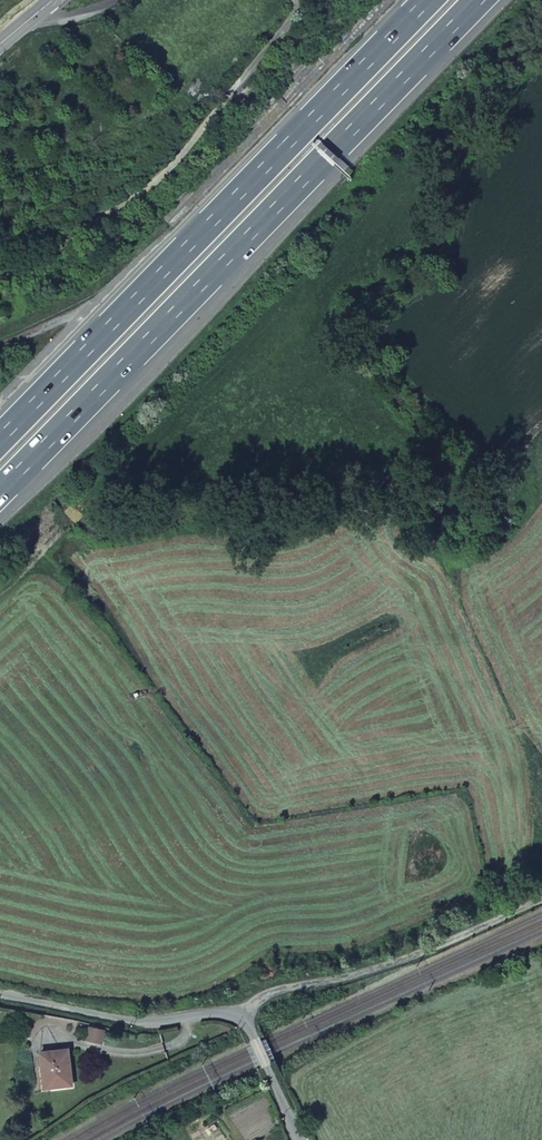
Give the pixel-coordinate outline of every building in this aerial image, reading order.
[(59,1084),(81,1082),(78,1047),(51,1050),(52,1059),(56,1059),(59,1084)]
